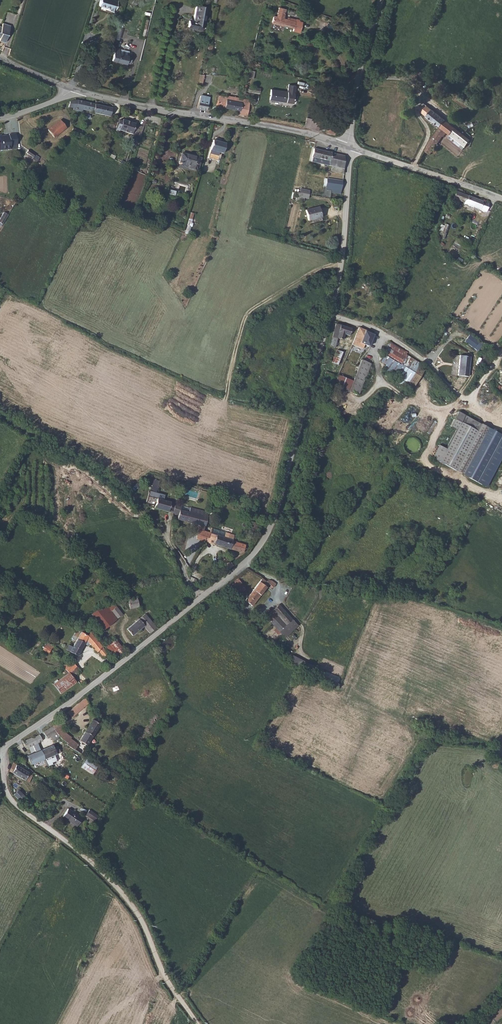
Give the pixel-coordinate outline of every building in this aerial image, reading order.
[(116,3),(108,0),(100,0),(98,7),(108,10),(108,12),(113,14),(116,3)] [(187,21),(186,26),(195,29),(198,29),(200,27),(205,7),(195,5),(191,22),(187,21)] [(299,28),(306,28),(307,19),(304,19),(303,18),(300,17),(299,18),(294,17),(291,19),(287,19),(288,9),(281,9),(281,19),(278,19),(278,25),(287,26),(288,25),(299,26),(299,28)] [(0,27),(0,39),(0,41),(0,42),(5,44),(10,26),(3,24),(2,27),(0,27)] [(119,50),(113,49),(110,62),(125,65),(125,64),(129,65),(131,57),(128,56),(127,57),(117,55),(119,50)] [(425,85),(430,80),(421,73),(414,80),(422,87),(424,85),(425,85)] [(293,104),(295,86),(288,85),(286,92),(270,89),(268,100),(293,104)] [(199,101),(208,103),(209,95),(201,93),(200,96),(197,96),(196,99),(199,99),(199,101)] [(238,114),(247,115),(250,100),(227,95),(227,97),(218,95),(216,105),(222,107),(239,110),(238,114)] [(111,108),(95,104),(75,99),(70,101),(69,103),(68,107),(72,108),(72,110),(74,110),(73,114),(81,116),(82,110),(109,116),(111,108)] [(208,103),(199,101),(197,109),(206,111),(208,103)] [(447,133),(457,141),(463,134),(424,103),(419,109),(422,112),(421,113),(440,128),(428,145),(429,146),(425,152),(430,156),(435,148),(438,149),(439,147),(437,145),(443,137),(444,137),(447,133)] [(40,123),(47,130),(58,121),(52,113),(40,123)] [(320,131),(323,122),(306,118),(304,127),(320,131)] [(119,130),(135,135),(138,125),(122,120),(120,125),(119,130)] [(70,132),(71,133),(77,136),(80,131),(72,128),(70,132)] [(9,149),(9,145),(15,145),(15,133),(7,134),(8,136),(5,136),(6,137),(3,137),(3,135),(0,135),(0,149),(9,149)] [(463,134),(457,141),(464,147),(468,144),(470,140),(463,134)] [(221,153),(224,143),(210,140),(208,150),(206,158),(216,160),(218,152),(221,153)] [(324,164),(343,169),(344,162),(343,156),(312,148),(311,156),(312,157),(311,161),(324,164)] [(172,166),(195,172),(198,158),(174,152),(172,159),(174,159),(172,166)] [(343,169),(324,164),(323,169),(343,174),(343,169)] [(340,195),(341,181),(326,178),(326,182),(324,181),(323,184),(325,184),(325,187),(326,188),(330,189),(330,191),(329,193),(340,195)] [(462,193),(463,190),(457,188),(453,198),(451,197),(448,205),(451,206),(452,204),(458,206),(459,202),(465,203),(465,204),(486,212),(489,204),(462,193)] [(2,213),(6,215),(10,209),(12,205),(8,203),(2,213)] [(320,218),(318,207),(304,211),(306,220),(320,218)] [(188,233),(195,213),(191,212),(185,232),(188,233)] [(445,238),(449,225),(445,223),(444,225),(441,224),(438,233),(441,234),(440,237),(445,238)] [(335,324),(328,350),(334,351),(336,339),(341,340),(343,335),(348,336),(351,329),(335,324)] [(358,327),(351,345),(355,347),(358,348),(362,350),(364,345),(368,347),(374,334),(358,327)] [(478,351),(482,344),(469,334),(464,341),(478,351)] [(395,351),(398,347),(390,342),(387,347),(395,351)] [(389,359),(395,351),(387,347),(383,355),(385,356),(389,359)] [(408,353),(398,347),(395,351),(405,358),(408,353)] [(331,363),(336,365),(341,352),(336,350),(331,363)] [(405,358),(395,351),(389,359),(401,366),(405,358)] [(360,359),(344,353),(341,352),(336,365),(331,363),(328,371),(351,381),(352,377),(360,359)] [(414,373),(420,364),(408,353),(405,358),(401,366),(389,359),(385,364),(387,366),(384,370),(398,379),(396,382),(404,387),(414,373)] [(385,364),(389,359),(385,356),(381,362),(385,364)] [(468,378),(469,359),(451,357),(450,378),(457,379),(457,377),(468,378)] [(346,392),(347,392),(350,390),(361,386),(370,364),(360,359),(352,377),(351,381),(346,392)] [(426,368),(420,364),(414,373),(404,387),(412,392),(426,368)] [(351,381),(336,375),(333,382),(340,385),(338,389),(346,393),(346,392),(351,381)] [(350,390),(347,392),(357,395),(361,386),(350,390)] [(488,426),(457,410),(450,425),(456,428),(446,448),(438,444),(432,457),(462,473),(488,426)] [(462,473),(485,486),(501,453),(501,435),(488,426),(462,473)] [(154,494),(157,484),(152,483),(149,493),(154,494)] [(169,504),(169,502),(156,498),(156,496),(155,495),(154,495),(153,495),(152,496),(151,498),(149,497),(149,500),(150,500),(149,502),(154,504),(153,508),(166,512),(167,510),(169,504)] [(202,542),(203,542),(205,538),(208,538),(209,533),(203,531),(207,512),(174,503),(173,506),(172,512),(171,514),(177,516),(176,519),(198,525),(195,538),(202,542)] [(255,534),(258,524),(251,522),(247,532),(255,534)] [(205,538),(203,542),(209,543),(210,540),(214,541),(214,544),(242,553),(244,544),(236,542),(238,536),(225,532),(224,536),(209,533),(208,538),(205,538)] [(278,551),(273,547),(268,553),(274,557),(278,551)] [(219,566),(224,572),(233,565),(225,556),(218,562),(221,565),(219,566)] [(230,584),(239,595),(246,589),(237,578),(230,584)] [(251,605),(268,583),(262,578),(244,600),(251,605)] [(271,580),(268,583),(276,589),(278,586),(275,584),(271,580)] [(217,592),(211,596),(216,601),(218,599),(219,600),(220,600),(221,598),(220,597),(221,596),(217,592)] [(138,606),(136,598),(119,601),(120,606),(128,604),(129,608),(138,606)] [(112,601),(107,606),(111,610),(115,606),(112,601)] [(90,614),(94,619),(106,604),(104,602),(90,614)] [(106,604),(94,619),(102,629),(117,617),(111,610),(107,606),(106,604)] [(291,619),(278,604),(271,610),(265,616),(267,617),(264,620),(281,640),(297,626),(291,619)] [(111,610),(117,617),(122,613),(115,606),(111,610)] [(143,625),(149,633),(156,627),(144,613),(126,629),(131,635),(143,625)] [(68,644),(65,649),(77,655),(84,642),(85,644),(87,644),(88,643),(96,652),(98,651),(103,657),(107,653),(89,632),(83,628),(81,632),(72,646),(68,644)] [(104,647),(114,658),(124,649),(114,638),(104,647)] [(45,645),(42,649),(48,653),(53,647),(49,644),(47,646),(45,645)] [(292,655),(289,660),(306,669),(309,663),(292,655)] [(64,668),(69,672),(76,666),(71,661),(70,662),(67,665),(64,668)] [(76,666),(69,672),(72,678),(80,670),(76,666)] [(327,671),(324,677),(337,683),(340,677),(327,671)] [(72,678),(69,672),(53,684),(60,693),(76,682),(72,678)] [(79,702),(67,713),(71,717),(83,706),(79,702)] [(79,740),(87,745),(99,724),(92,719),(79,740)] [(66,744),(74,749),(78,744),(71,739),(72,737),(62,729),(64,726),(59,720),(52,727),(60,737),(61,739),(67,742),(66,744)] [(52,727),(44,732),(48,739),(54,735),(56,738),(60,737),(52,727)] [(25,739),(23,741),(27,748),(42,740),(39,735),(33,738),(32,737),(26,740),(25,739)] [(40,750),(44,759),(57,754),(58,756),(60,756),(61,755),(61,752),(58,746),(54,747),(53,745),(40,750)] [(31,765),(44,759),(40,750),(27,755),(31,765)] [(80,767),(92,774),(97,766),(86,759),(80,767)] [(14,763),(9,770),(28,783),(35,773),(32,770),(29,772),(16,764),(14,763)] [(13,794),(20,802),(25,797),(18,790),(13,794)] [(85,814),(95,820),(99,816),(89,809),(85,814)] [(77,827),(83,819),(68,810),(63,817),(77,827)]
